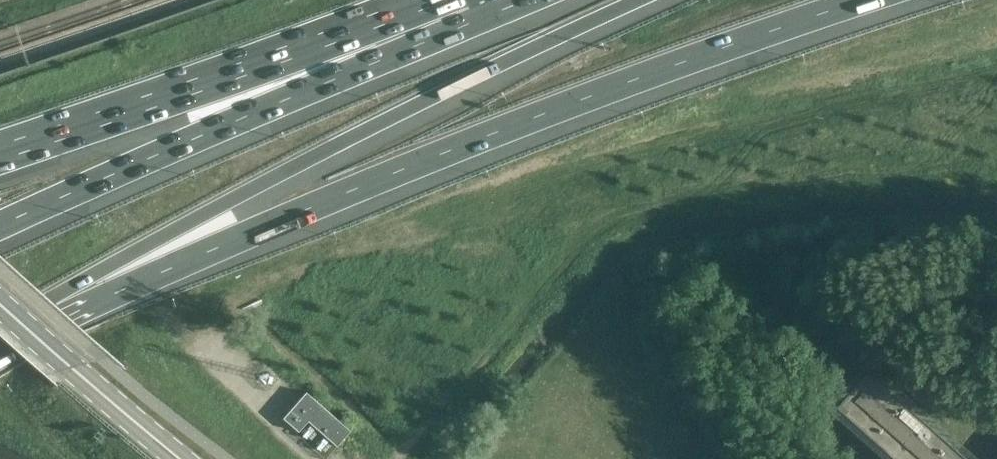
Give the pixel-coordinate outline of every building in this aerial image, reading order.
[(837,410),(893,458),(961,458),(933,435),(867,376),(837,410)] [(304,396),(284,419),(299,432),(309,422),(338,447),(340,444),(351,432),(306,393),(304,396)]
